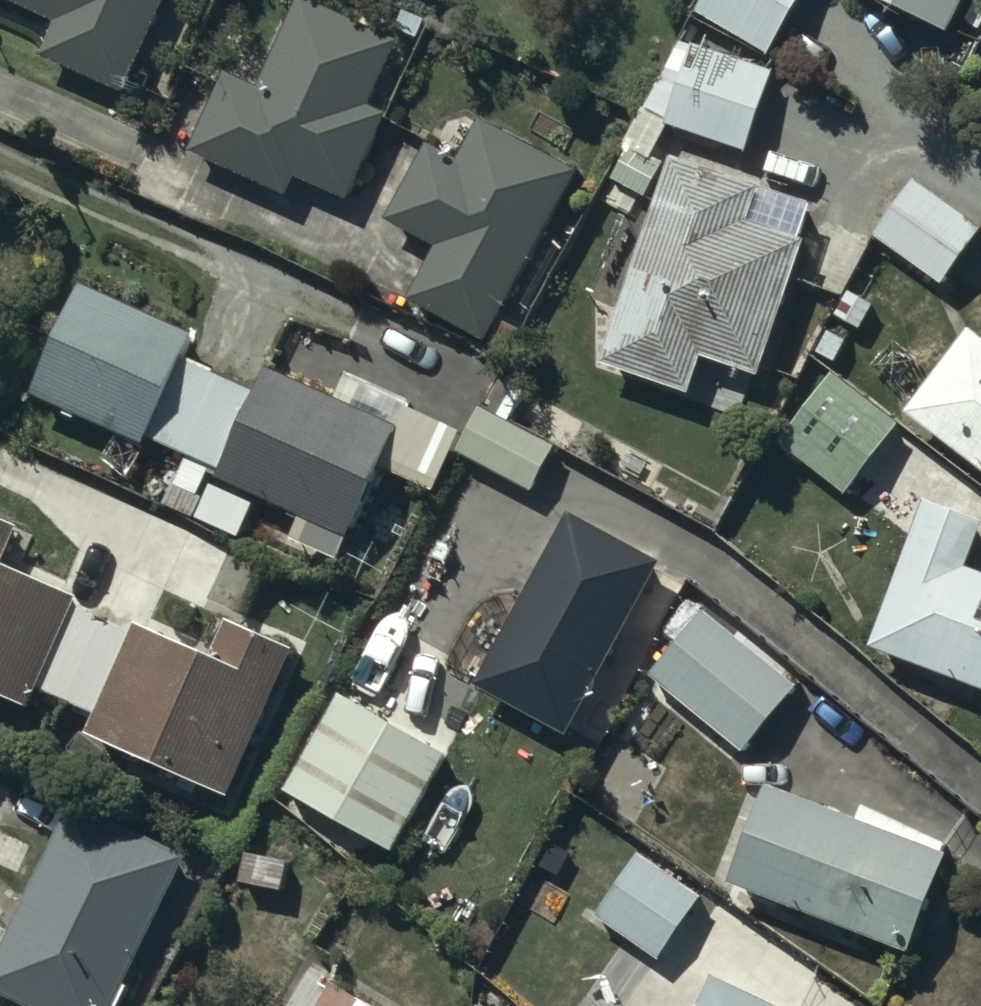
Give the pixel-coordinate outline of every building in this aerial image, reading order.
[(61,34),(44,72),(130,110),(179,0),(0,0),(0,7),(61,34)] [(698,15),(771,59),(807,0),(708,0),(698,15)] [(947,45),(969,0),(853,0),(947,45)] [(403,52),(302,7),(262,95),(228,79),(190,163),(291,208),(300,188),(349,210),(387,126),(373,119),(403,52)] [(429,27),(408,17),(400,35),(421,45),(429,27)] [(777,80),(698,54),(671,133),(751,159),(777,80)] [(669,133),(646,123),(633,152),(655,163),(669,133)] [(582,180),(489,131),(469,168),(436,150),(395,227),(444,254),(416,307),(492,348),(582,180)] [(663,171),(633,155),(617,185),(647,200),(663,171)] [(820,218),(680,169),(609,374),(695,404),(708,366),(762,385),(820,218)] [(918,191),(878,245),(947,294),(980,247),(980,236),(918,191)] [(202,347),(90,295),(41,402),(151,452),(154,446),(227,479),(223,486),(355,547),(404,439),(276,380),(266,402),(192,368),(202,347)] [(876,311),(854,298),(842,319),(864,332),(876,311)] [(969,323),(906,405),(980,463),(980,332),(969,323)] [(852,347),(836,338),(826,358),(842,366),(852,347)] [(904,435),(840,385),(786,453),(851,503),(904,435)] [(561,454),(489,417),(466,461),(537,498),(561,454)] [(205,496),(176,482),(167,501),(196,515),(205,496)] [(257,509),(215,491),(204,517),(246,535),(257,509)] [(932,512),(876,659),(980,698),(980,584),(972,580),(980,557),(980,530),(932,512)] [(0,513),(0,681),(26,693),(34,675),(100,704),(90,725),(226,784),(288,643),(231,618),(218,647),(136,611),(130,623),(75,599),(81,586),(2,551),(15,520),(0,513)] [(668,573),(577,523),(483,692),(574,742),(668,573)] [(802,696),(710,620),(657,683),(748,759),(802,696)] [(451,768),(344,707),(290,801),(397,862),(451,768)] [(72,797),(0,944),(0,986),(42,1005),(106,1005),(182,851),(72,797)] [(953,866),(776,798),(737,899),(914,966),(953,866)] [(286,856),(246,849),(241,876),(281,884),(286,856)] [(576,860),(557,849),(546,869),(565,880),(576,860)] [(706,906),(645,864),(601,926),(662,968),(706,906)] [(333,976),(315,1005),(383,1005),(333,976)] [(723,991),(716,1005),(754,1005),(723,991)]
